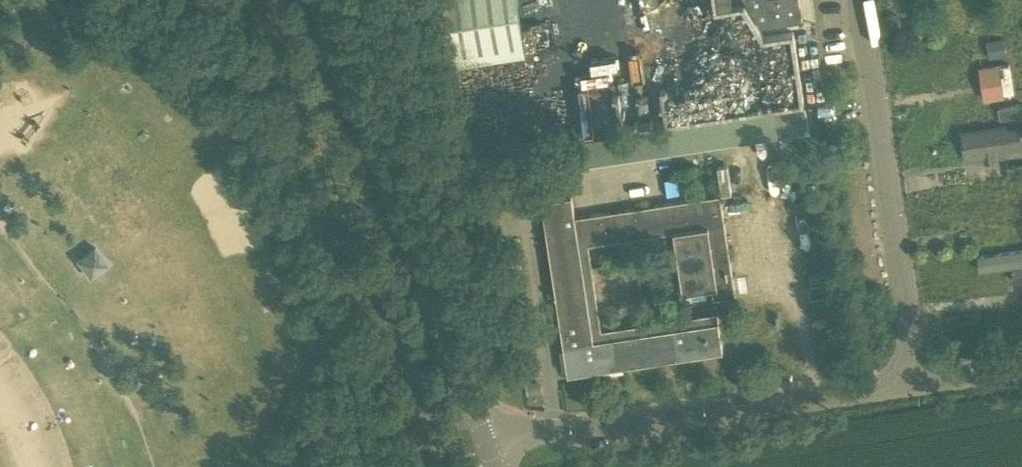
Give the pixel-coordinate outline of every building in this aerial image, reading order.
[(445,62),(525,50),(517,0),(435,0),(445,62)] [(716,8),(741,6),(740,0),(715,0),(716,8)] [(761,26),(770,25),(803,20),(800,0),(746,0),(761,26)] [(720,56),(710,58),(702,28),(665,37),(672,65),(684,62),(687,74),(722,66),(720,56)] [(591,36),(592,60),(626,58),(625,34),(591,36)] [(993,55),(1011,53),(1008,36),(991,39),(993,55)] [(985,71),(989,100),(1008,98),(1004,69),(985,71)] [(667,88),(672,119),(692,115),(687,85),(667,88)] [(999,108),(1001,120),(1021,116),(1021,104),(999,108)] [(965,148),(967,157),(1007,151),(1007,148),(1007,147),(1019,145),(1017,129),(1005,130),(1004,126),(963,132),(965,148)] [(726,192),(750,189),(747,160),(722,162),(726,192)] [(1009,178),(1021,177),(1021,165),(1008,167),(1009,178)] [(674,231),(725,223),(720,195),(574,217),(571,196),(542,200),(568,374),(618,367),(612,328),(601,330),(588,244),(674,231)] [(735,295),(725,223),(674,231),(683,292),(711,287),(713,298),(735,295)] [(87,246),(78,253),(96,279),(106,272),(87,246)] [(978,255),(980,271),(1012,266),(1014,280),(1021,279),(1021,249),(978,255)] [(716,312),(612,328),(618,367),(722,351),(716,312)]
